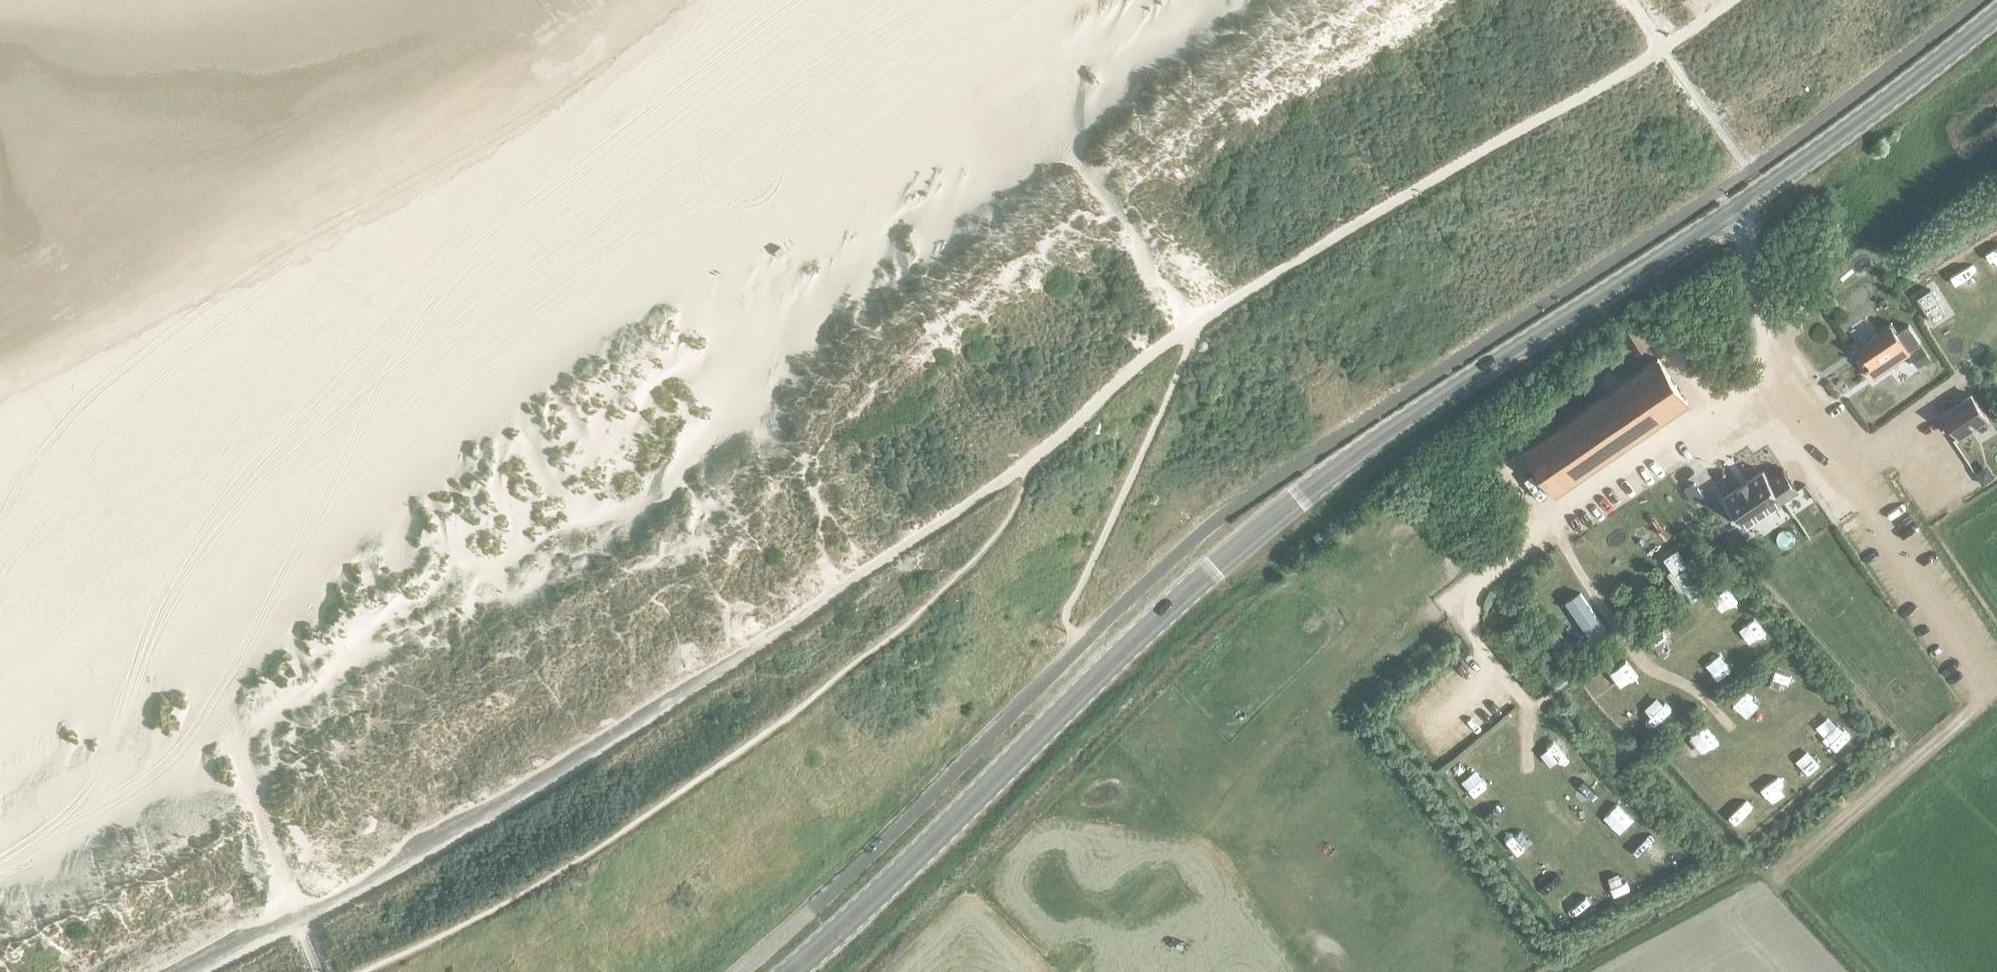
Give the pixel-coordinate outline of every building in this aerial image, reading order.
[(1931,296),(1921,303),(1935,323),(1945,316),(1931,296)] [(1873,377),(1911,351),(1891,322),(1858,345),(1868,361),(1864,364),(1873,377)] [(1556,492),(1688,402),(1658,357),(1525,448),(1556,492)] [(1972,393),(1942,413),(1957,436),(1987,416),(1972,393)] [(1720,484),(1771,449),(1750,419),(1711,445),(1706,438),(1694,446),(1720,484)] [(1769,464),(1725,494),(1744,522),(1802,483),(1789,463),(1775,472),(1769,464)] [(1703,496),(1694,483),(1684,490),(1693,503),(1703,496)] [(1706,590),(1677,548),(1664,557),(1693,599),(1706,590)]
